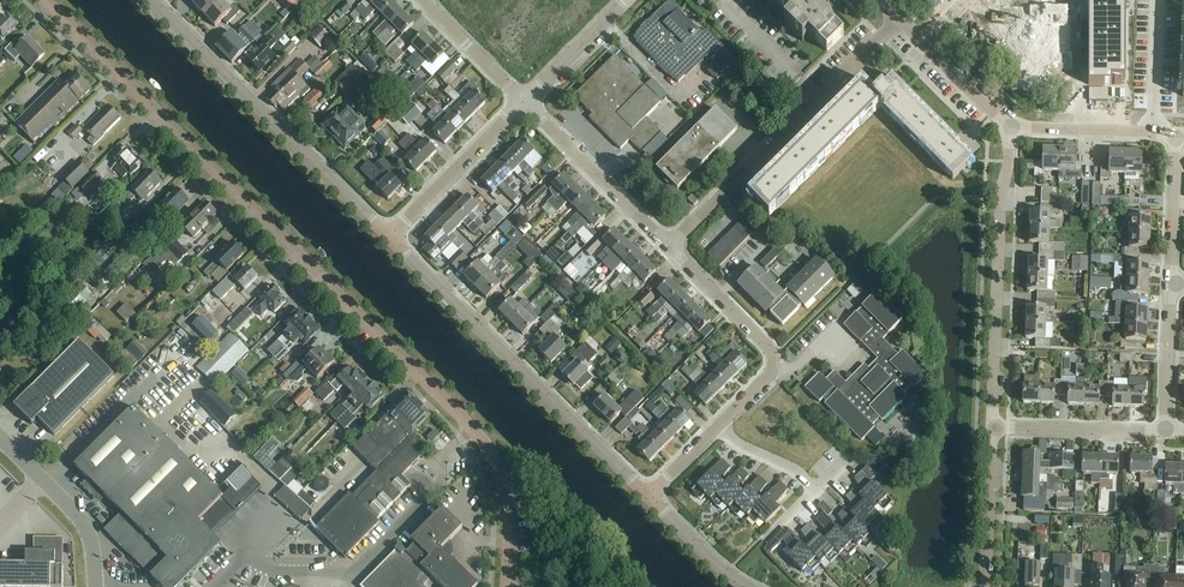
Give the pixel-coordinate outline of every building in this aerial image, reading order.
[(205,17),(221,1),(220,0),(199,0),(193,5),(205,17)] [(296,0),(277,0),(278,1),(288,11),(298,2),(296,0)] [(345,15),(355,5),(350,0),(340,10),(345,15)] [(360,16),(375,0),(366,0),(355,11),(360,16)] [(381,15),(393,3),(389,0),(375,0),(360,16),(365,21),(377,10),(381,15)] [(803,42),(810,35),(827,52),(844,35),(832,23),(831,21),(831,20),(829,17),(828,15),(827,13),(824,10),(823,8),(820,5),(819,4),(817,2),(815,1),(814,0),(775,0),(792,17),(785,24),(803,42)] [(1088,86),(1112,86),(1112,80),(1125,80),(1125,8),(1129,8),(1129,0),(1088,0),(1088,86)] [(221,1),(205,17),(215,27),(222,20),(227,25),(240,12),(233,5),(229,9),(221,1)] [(678,14),(681,11),(671,1),(667,5),(634,39),(659,64),(660,63),(670,73),(669,74),(678,83),(705,56),(714,65),(708,71),(718,81),(736,62),(705,32),(703,33),(699,29),(696,32),(678,14)] [(378,39),(381,37),(403,14),(393,3),(381,15),(387,20),(373,34),(378,39)] [(479,29),(498,10),(491,3),(472,21),(479,29)] [(340,10),(336,14),(341,19),(345,15),(340,10)] [(403,14),(381,37),(385,42),(397,30),(402,36),(414,24),(403,14)] [(2,42),(17,27),(5,16),(1,19),(0,18),(0,40),(2,42)] [(232,33),(216,48),(232,64),(247,49),(250,45),(255,41),(257,39),(256,39),(262,33),(263,33),(252,21),(245,27),(244,26),(238,33),(241,35),(237,39),(232,33)] [(330,39),(319,27),(309,36),(320,47),(321,48),(330,39)] [(260,48),(261,49),(249,61),(260,72),(274,59),(269,53),(285,37),(278,30),(260,48)] [(257,39),(255,41),(259,45),(267,37),(262,33),(256,39),(257,39)] [(406,63),(411,67),(434,44),(424,34),(412,46),(418,51),(406,63)] [(20,56),(31,68),(44,55),(27,37),(20,44),(15,39),(4,51),(14,62),(20,56)] [(295,38),(291,42),(296,48),(301,44),(295,38)] [(390,58),(399,49),(404,44),(399,39),(385,53),(390,58)] [(286,59),(296,48),(291,42),(280,53),(286,59)] [(434,44),(411,67),(416,73),(427,61),(433,67),(444,55),(434,44)] [(399,49),(390,58),(395,63),(404,54),(399,49)] [(322,65),(314,57),(306,65),(313,73),(322,65)] [(589,118),(621,150),(630,141),(642,153),(661,134),(646,119),(661,103),(615,57),(574,97),(592,115),(589,118)] [(286,97),(279,106),(284,111),(301,95),(303,98),(310,91),(299,79),(309,69),(300,60),(290,70),(297,77),(289,86),(291,87),(284,94),(286,97)] [(326,72),(332,66),(328,61),(321,67),(326,72)] [(358,62),(335,84),(346,95),(368,73),(358,62)] [(438,76),(444,82),(458,69),(451,62),(438,76)] [(373,74),(378,68),(374,63),(368,69),(373,74)] [(376,76),(386,86),(393,79),(383,69),(376,76)] [(276,108),(279,106),(286,97),(284,94),(291,87),(289,86),(297,77),(290,70),(277,83),(280,86),(267,99),(276,108)] [(15,124),(33,142),(51,124),(54,127),(92,90),(75,73),(64,85),(60,81),(15,124)] [(361,82),(375,96),(384,87),(370,73),(361,82)] [(398,98),(405,104),(425,84),(419,77),(398,98)] [(749,197),(769,217),(880,107),(953,180),(974,160),(893,78),(873,98),(860,86),(749,197)] [(472,95),(464,102),(475,114),(486,104),(476,93),(479,90),(471,82),(465,88),(472,95)] [(453,102),(448,107),(465,124),(475,114),(464,102),(449,88),(444,93),(453,102)] [(1089,102),(1108,102),(1108,89),(1089,89),(1089,102)] [(317,90),(306,101),(313,108),(324,97),(317,90)] [(375,99),(382,105),(389,98),(382,92),(375,99)] [(411,102),(403,110),(414,121),(422,114),(411,102)] [(432,111),(432,112),(455,134),(465,124),(448,107),(443,112),(432,102),(427,106),(432,111)] [(369,127),(376,134),(400,109),(395,104),(385,114),(383,112),(369,127)] [(92,137),(88,141),(94,146),(121,119),(107,105),(84,129),(92,137)] [(329,132),(334,137),(355,116),(347,108),(340,115),(337,112),(336,114),(334,113),(331,116),(332,117),(323,126),(325,127),(324,129),(328,133),(329,132)] [(414,121),(403,110),(398,115),(409,127),(414,121)] [(657,169),(678,190),(737,131),(716,110),(657,169)] [(455,134),(432,112),(427,117),(439,128),(433,133),(445,145),(455,134)] [(355,116),(334,137),(340,142),(338,143),(343,147),(344,146),(346,148),(354,140),(355,141),(365,131),(365,127),(355,116)] [(68,134),(75,140),(83,131),(77,125),(68,134)] [(373,138),(383,149),(391,141),(381,131),(373,138)] [(409,135),(404,140),(426,163),(437,152),(425,141),(420,146),(415,141),(409,135)] [(426,163),(404,140),(399,145),(405,151),(410,156),(405,162),(416,173),(426,163)] [(523,141),(513,151),(524,162),(534,152),(523,141)] [(30,143),(17,155),(23,162),(36,150),(30,143)] [(370,150),(376,156),(381,151),(376,145),(370,150)] [(118,163),(114,168),(124,179),(128,174),(131,177),(144,164),(142,163),(143,161),(141,159),(139,159),(133,154),(134,152),(131,149),(129,149),(128,148),(115,161),(118,163)] [(1043,171),(1059,172),(1060,150),(1044,149),(1043,171)] [(1060,150),(1059,172),(1075,173),(1076,150),(1060,150)] [(513,151),(502,161),(514,173),(519,168),(530,179),(535,174),(524,162),(513,151)] [(1111,174),(1125,174),(1126,152),(1110,151),(1110,164),(1101,163),(1100,179),(1111,180),(1111,174)] [(1125,174),(1125,180),(1139,181),(1139,175),(1141,175),(1142,153),(1126,152),(1125,174)] [(374,168),(386,181),(377,189),(388,201),(403,186),(394,177),(398,173),(384,159),(374,168)] [(502,161),(492,172),(515,194),(520,189),(509,178),(514,173),(502,161)] [(66,182),(73,189),(89,173),(78,162),(62,178),(66,182)] [(542,170),(548,176),(553,171),(547,165),(542,170)] [(143,202),(162,183),(150,171),(131,191),(123,200),(121,198),(99,220),(107,228),(123,213),(121,211),(128,205),(137,196),(143,202)] [(515,194),(492,172),(482,182),(493,193),(498,188),(513,203),(518,198),(515,194)] [(80,188),(87,194),(102,179),(95,173),(80,188)] [(547,204),(552,208),(575,186),(564,175),(550,190),(553,198),(547,204)] [(66,182),(59,189),(67,197),(74,190),(73,189),(66,182)] [(1081,205),(1089,205),(1090,183),(1082,183),(1081,205)] [(1092,205),(1100,206),(1101,183),(1093,183),(1092,205)] [(114,192),(118,196),(125,190),(121,185),(114,192)] [(524,204),(529,209),(548,191),(542,185),(524,204)] [(568,201),(573,207),(585,196),(575,186),(552,208),(557,214),(563,207),(562,207),(568,201)] [(1041,203),(1056,204),(1057,189),(1042,189),(1041,203)] [(146,215),(154,223),(167,210),(173,217),(189,201),(188,201),(187,198),(184,195),(182,195),(177,190),(168,199),(167,198),(161,204),(159,202),(151,211),(146,215)] [(573,207),(584,217),(595,206),(585,196),(573,207)] [(688,200),(694,206),(698,202),(692,196),(688,200)] [(467,197),(457,207),(479,230),(484,225),(473,214),(478,208),(467,197)] [(1124,207),(1140,207),(1140,200),(1125,199),(1124,207)] [(182,227),(193,239),(217,214),(206,203),(182,227)] [(1031,212),(1030,228),(1049,228),(1049,229),(1061,230),(1062,222),(1050,221),(1050,213),(1058,213),(1059,205),(1041,204),(1041,213),(1031,212)] [(500,206),(496,211),(504,220),(509,216),(500,206)] [(594,228),(606,217),(595,206),(584,217),(579,223),(572,229),(568,233),(573,239),(577,235),(587,245),(593,238),(589,234),(592,230),(594,228)] [(457,207),(446,217),(458,229),(463,224),(474,235),(479,230),(457,207)] [(1130,218),(1130,233),(1150,234),(1151,218),(1141,218),(1141,210),(1126,210),(1126,218),(1130,218)] [(504,220),(496,211),(489,217),(497,227),(504,220)] [(446,217),(436,228),(447,239),(448,238),(458,229),(446,217)] [(572,229),(579,223),(574,218),(567,224),(572,229)] [(742,221),(735,228),(747,240),(753,233),(742,221)] [(503,238),(514,228),(507,222),(497,231),(503,238)] [(568,233),(572,229),(567,224),(563,229),(568,233)] [(135,225),(95,266),(100,271),(111,282),(145,247),(134,236),(140,230),(135,225)] [(791,242),(800,234),(793,227),(785,236),(791,242)] [(447,239),(436,228),(426,238),(431,243),(424,250),(435,262),(453,244),(448,238),(447,239)] [(735,228),(728,234),(740,246),(747,240),(735,228)] [(1040,243),(1039,252),(1064,253),(1064,245),(1055,244),(1049,244),(1049,229),(1049,228),(1030,228),(1029,243),(1040,243)] [(513,229),(505,237),(516,248),(524,240),(513,229)] [(592,230),(589,234),(593,238),(597,235),(592,230)] [(597,259),(602,263),(625,240),(615,230),(604,241),(609,247),(597,259)] [(188,254),(176,242),(182,237),(177,232),(157,251),(167,261),(177,264),(188,254)] [(564,238),(562,239),(567,244),(573,239),(568,233),(567,234),(564,238)] [(1125,248),(1124,256),(1139,257),(1140,249),(1149,249),(1150,234),(1130,233),(1129,248),(1125,248)] [(728,234),(721,241),(733,253),(740,246),(728,234)] [(458,239),(453,244),(459,250),(464,245),(458,239)] [(525,240),(517,248),(528,259),(523,264),(529,270),(540,260),(542,257),(525,240)] [(584,251),(590,257),(601,246),(595,240),(584,251)] [(612,274),(624,262),(635,251),(625,240),(602,263),(607,269),(612,274)] [(721,241),(714,248),(726,260),(733,253),(721,241)] [(760,264),(766,269),(789,247),(783,241),(760,264)] [(216,261),(204,273),(210,279),(222,267),(227,272),(244,255),(232,243),(215,260),(216,261)] [(576,245),(568,254),(573,259),(581,251),(576,245)] [(726,260),(714,248),(707,255),(719,267),(726,260)] [(547,254),(546,255),(556,265),(557,264),(557,263),(562,258),(552,249),(547,254)] [(503,251),(496,257),(501,262),(508,256),(503,251)] [(618,279),(623,284),(629,278),(634,272),(646,261),(635,251),(624,262),(629,268),(618,279)] [(1029,260),(1028,276),(1048,276),(1048,261),(1063,262),(1064,253),(1039,252),(1039,261),(1029,260)] [(22,261),(13,253),(6,261),(14,269),(22,261)] [(93,266),(100,259),(94,253),(87,260),(93,266)] [(562,258),(557,263),(557,264),(562,269),(573,259),(568,254),(567,253),(562,258)] [(451,264),(458,270),(468,260),(462,254),(451,264)] [(1091,255),(1091,263),(1101,263),(1101,255),(1100,255),(1091,255)] [(1119,279),(1122,279),(1148,280),(1149,264),(1139,264),(1139,257),(1124,256),(1113,256),(1113,264),(1115,264),(1114,279),(1119,279)] [(464,277),(475,288),(501,262),(496,257),(490,264),(491,265),(489,267),(482,260),(464,277)] [(1072,272),(1088,272),(1088,258),(1073,257),(1072,272)] [(765,277),(756,268),(739,285),(767,313),(769,311),(772,314),(771,315),(783,327),(799,311),(798,310),(802,306),(805,308),(834,278),(829,273),(832,270),(827,265),(824,268),(817,260),(787,290),(788,291),(784,295),(775,287),(780,282),(770,272),(765,277)] [(646,261),(634,272),(645,283),(656,272),(646,261)] [(501,262),(475,288),(487,299),(501,285),(495,279),(506,267),(501,262)] [(572,262),(565,269),(574,278),(581,271),(572,262)] [(146,267),(140,273),(147,280),(153,274),(146,267)] [(870,268),(852,287),(860,295),(879,276),(870,268)] [(213,293),(221,301),(231,290),(238,284),(245,291),(257,279),(248,269),(240,276),(235,271),(213,293)] [(87,284),(67,305),(74,313),(95,292),(98,295),(108,284),(94,271),(84,281),(87,284)] [(526,273),(511,289),(516,295),(532,279),(526,273)] [(1038,291),(1037,300),(1055,301),(1055,292),(1047,292),(1048,276),(1028,276),(1028,291),(1038,291)] [(629,278),(623,284),(628,289),(634,283),(629,278)] [(1090,278),(1090,289),(1098,289),(1098,279),(1090,278)] [(1113,302),(1115,302),(1138,303),(1138,295),(1148,296),(1148,280),(1122,279),(1119,279),(1118,283),(1121,286),(1121,292),(1118,292),(1115,293),(1113,295),(1113,297),(1113,302)] [(653,319),(657,314),(680,291),(670,281),(658,292),(664,298),(653,308),(652,307),(647,313),(653,319)] [(576,294),(565,284),(557,291),(568,302),(576,294)] [(591,294),(582,285),(575,291),(585,300),(591,294)] [(261,300),(253,309),(261,317),(270,309),(275,314),(286,302),(279,295),(280,294),(279,293),(280,290),(276,287),(274,288),(273,287),(260,299),(261,300)] [(690,301),(680,291),(657,314),(663,319),(668,313),(673,318),(679,313),(690,301)] [(639,302),(645,307),(654,298),(648,293),(639,302)] [(825,404),(854,433),(862,441),(866,437),(876,447),(884,439),(874,429),(872,426),(879,419),(882,421),(907,396),(904,394),(909,389),(912,387),(914,389),(927,376),(902,351),(898,355),(883,340),(903,320),(877,293),(844,326),(878,360),(869,369),(865,365),(846,383),(834,372),(826,380),(820,374),(805,388),(819,403),(823,399),(827,403),(825,404)] [(588,304),(594,298),(590,295),(585,300),(588,304)] [(505,318),(511,324),(530,305),(524,300),(518,306),(512,300),(500,312),(501,314),(501,315),(503,318),(505,318)] [(1027,308),(1026,323),(1053,324),(1054,324),(1055,317),(1046,317),(1046,309),(1055,309),(1055,301),(1037,300),(1037,308),(1027,308)] [(673,329),(678,334),(701,312),(690,301),(679,313),(673,318),(679,323),(673,329)] [(1146,326),(1147,311),(1137,310),(1138,303),(1115,302),(1115,319),(1108,319),(1108,325),(1126,325),(1146,326)] [(541,319),(546,325),(562,309),(556,303),(541,319)] [(39,322),(52,308),(47,304),(42,310),(40,308),(33,316),(39,322)] [(135,315),(126,305),(117,313),(126,323),(135,315)] [(530,305),(511,324),(523,336),(535,324),(528,317),(535,310),(530,305)] [(248,308),(227,329),(233,335),(254,314),(248,308)] [(269,352),(274,358),(310,321),(300,311),(286,325),(290,330),(269,352)] [(701,312),(678,334),(683,339),(694,328),(705,339),(714,330),(708,325),(711,322),(701,312)] [(310,321),(274,358),(279,362),(301,340),(305,345),(320,331),(310,321)] [(555,338),(561,332),(558,329),(550,321),(540,331),(550,342),(539,352),(551,364),(566,349),(555,338)] [(1053,324),(1026,323),(1026,339),(1036,339),(1036,348),(1061,349),(1061,341),(1052,340),(1053,324)] [(97,324),(89,332),(96,339),(98,337),(100,335),(106,341),(111,337),(97,324)] [(1146,326),(1126,325),(1126,341),(1121,340),(1121,348),(1136,349),(1136,341),(1146,342),(1146,326)] [(705,343),(711,349),(725,336),(719,330),(705,343)] [(197,368),(215,386),(249,352),(231,334),(197,368)] [(618,337),(609,346),(615,352),(623,342),(618,337)] [(593,379),(587,373),(588,374),(588,373),(582,366),(587,361),(590,363),(597,355),(594,351),(599,347),(596,344),(590,338),(586,343),(567,361),(572,366),(564,375),(563,375),(563,376),(574,387),(574,386),(575,385),(581,391),(593,379)] [(645,344),(638,338),(634,342),(641,349),(645,344)] [(125,351),(138,364),(148,353),(136,341),(125,351)] [(14,407),(32,425),(33,425),(32,424),(37,419),(55,436),(114,376),(80,342),(32,390),(14,407)] [(1074,350),(1084,350),(1084,342),(1074,342),(1074,350)] [(733,344),(719,358),(737,376),(747,365),(737,355),(741,352),(733,344)] [(649,348),(642,355),(650,362),(656,355),(649,348)] [(291,367),(284,375),(283,376),(288,382),(291,379),(294,383),(299,383),(303,379),(303,374),(308,369),(318,379),(335,362),(327,355),(325,356),(319,350),(306,363),(301,358),(291,367)] [(710,350),(706,354),(709,358),(714,353),(711,350),(710,350)] [(1035,359),(1050,359),(1051,352),(1036,351),(1035,359)] [(720,369),(715,374),(726,386),(737,376),(719,358),(714,353),(709,358),(720,369)] [(1120,362),(1136,363),(1136,355),(1121,355),(1120,362)] [(280,371),(284,375),(291,367),(287,363),(280,371)] [(716,396),(693,374),(686,366),(681,370),(700,389),(694,395),(706,406),(716,396)] [(1077,366),(1076,376),(1084,376),(1085,366),(1077,366)] [(699,368),(693,374),(716,396),(726,386),(715,374),(710,379),(699,368)] [(618,369),(608,379),(616,388),(626,377),(618,369)] [(344,386),(350,392),(366,377),(365,376),(363,377),(357,370),(353,374),(349,370),(336,383),(332,378),(316,394),(324,402),(335,391),(337,393),(344,386)] [(251,381),(245,374),(238,381),(245,387),(251,381)] [(1024,403),(1039,404),(1039,387),(1041,387),(1041,375),(1037,374),(1037,378),(1032,377),(1028,379),(1026,382),(1026,386),(1024,386),(1024,403)] [(331,416),(338,424),(355,407),(374,388),(371,384),(372,383),(366,377),(350,392),(354,397),(343,407),(342,406),(331,416)] [(281,378),(276,383),(280,387),(286,382),(281,378)] [(1129,390),(1128,407),(1143,408),(1144,392),(1147,392),(1147,379),(1129,378),(1129,390)] [(1068,405),(1083,406),(1084,388),(1084,379),(1077,379),(1076,388),(1069,388),(1069,382),(1062,381),(1061,397),(1069,397),(1068,405)] [(1054,396),(1061,397),(1062,381),(1055,381),(1054,387),(1041,387),(1039,387),(1039,404),(1054,405),(1054,396)] [(661,387),(671,396),(676,391),(666,382),(661,387)] [(1099,398),(1106,398),(1107,383),(1099,383),(1099,389),(1084,388),(1083,406),(1099,406),(1099,398)] [(1113,407),(1128,407),(1129,390),(1114,389),(1114,383),(1107,383),(1106,398),(1113,398),(1113,407)] [(304,407),(316,391),(309,386),(297,401),(304,407)] [(252,393),(257,399),(263,393),(258,387),(252,393)] [(355,407),(338,424),(345,430),(356,419),(354,417),(364,407),(369,411),(383,397),(374,388),(355,407)] [(248,398),(239,390),(235,394),(244,402),(248,398)] [(618,409),(605,396),(594,407),(611,424),(621,413),(626,418),(644,399),(636,391),(618,409)] [(236,416),(212,392),(201,403),(225,426),(236,416)] [(409,395),(394,411),(399,416),(398,417),(402,421),(399,425),(412,437),(431,417),(409,395)] [(654,405),(659,401),(654,395),(649,400),(654,405)] [(663,404),(658,409),(680,432),(691,421),(679,410),(674,415),(663,404)] [(199,522),(223,497),(134,408),(75,467),(152,544),(136,560),(163,586),(178,586),(220,545),(221,546),(222,545),(199,522)] [(664,425),(658,431),(670,442),(680,432),(658,409),(653,414),(664,425)] [(399,416),(394,411),(369,436),(367,435),(354,449),(377,472),(352,497),(350,495),(316,528),(312,524),(311,526),(338,553),(344,559),(379,524),(376,521),(411,486),(406,481),(402,477),(426,452),(425,451),(418,444),(412,437),(399,425),(402,421),(398,417),(399,416)] [(616,429),(622,435),(632,424),(626,418),(616,429)] [(637,429),(643,436),(660,452),(670,442),(658,431),(654,436),(642,424),(637,429)] [(660,452),(643,436),(639,440),(644,445),(638,451),(649,462),(660,452)] [(429,447),(422,440),(418,444),(425,451),(429,447)] [(270,452),(264,447),(254,457),(260,462),(270,452)] [(1024,454),(1023,469),(1039,469),(1073,471),(1074,456),(1058,455),(1051,455),(1050,463),(1040,462),(1040,455),(1039,455),(1039,451),(1037,448),(1033,448),(1031,451),(1030,454),(1024,454)] [(1100,474),(1100,457),(1083,456),(1082,474),(1092,474),(1091,485),(1099,485),(1100,474)] [(1118,457),(1100,457),(1100,474),(1118,475),(1118,457)] [(1145,484),(1145,491),(1157,491),(1158,471),(1151,471),(1152,459),(1131,458),(1130,474),(1141,474),(1141,484),(1145,484)] [(270,472),(281,482),(292,470),(282,460),(270,472)] [(706,495),(711,500),(725,485),(725,484),(721,480),(731,468),(722,460),(710,472),(710,473),(692,491),(701,500),(705,496),(706,495)] [(220,480),(230,491),(247,474),(237,463),(220,480)] [(864,492),(859,496),(874,511),(882,519),(886,514),(884,512),(893,503),(875,485),(875,484),(872,480),(877,475),(868,466),(854,480),(864,492)] [(1173,494),(1181,495),(1182,467),(1166,466),(1165,484),(1174,485),(1173,494)] [(724,503),(729,508),(744,493),(739,488),(749,476),(741,468),(725,484),(725,485),(711,500),(719,508),(723,504),(724,503)] [(1023,469),(1023,483),(1055,485),(1055,479),(1055,477),(1039,476),(1039,469),(1023,469)] [(292,470),(281,482),(291,492),(302,480),(292,470)] [(743,511),(747,516),(762,501),(757,497),(767,484),(760,477),(744,493),(729,508),(737,516),(742,512),(743,511)] [(762,501),(747,516),(756,524),(760,520),(761,520),(766,524),(781,510),(776,505),(788,490),(780,482),(762,501)] [(1074,509),(1082,509),(1083,482),(1075,482),(1074,509)] [(1055,485),(1023,483),(1022,498),(1046,499),(1047,491),(1055,491),(1055,485)] [(1059,485),(1055,485),(1055,492),(1063,493),(1063,485),(1059,485)] [(855,510),(851,514),(866,529),(871,525),(876,530),(884,521),(882,519),(874,511),(859,496),(854,490),(846,498),(855,510)] [(298,496),(297,497),(310,509),(315,503),(302,491),(298,496)] [(1156,510),(1164,510),(1165,492),(1157,491),(1156,510)] [(1115,511),(1123,511),(1123,495),(1115,494),(1115,511)] [(1057,509),(1074,510),(1074,499),(1057,499),(1057,509)] [(847,528),(843,533),(858,548),(862,543),(868,548),(876,540),(866,529),(851,514),(845,508),(838,516),(847,528)] [(411,541),(415,545),(431,560),(440,550),(449,550),(449,542),(462,528),(443,510),(411,541)] [(829,536),(825,541),(839,556),(844,551),(849,556),(858,548),(843,533),(824,513),(816,521),(829,536)] [(97,519),(102,525),(106,521),(100,515),(97,519)] [(1049,524),(1050,516),(1035,516),(1034,524),(1049,524)] [(1074,526),(1083,527),(1084,518),(1074,518),(1074,526)] [(810,545),(806,549),(821,564),(826,559),(831,564),(839,556),(825,541),(809,525),(801,532),(810,545)] [(1036,528),(1036,537),(1046,537),(1046,529),(1036,528)] [(821,564),(806,549),(790,533),(782,541),(792,553),(787,558),(802,573),(807,567),(812,573),(821,564)] [(64,539),(34,538),(34,553),(26,553),(26,565),(0,564),(0,586),(63,586),(64,539)] [(772,542),(767,547),(772,552),(777,547),(772,542)] [(407,553),(429,575),(420,584),(424,586),(428,583),(426,581),(430,577),(440,586),(477,586),(478,586),(449,557),(449,550),(440,550),(431,560),(415,545),(407,553)] [(1040,560),(1048,560),(1049,545),(1041,545),(1040,560)] [(407,553),(399,546),(395,550),(399,554),(367,586),(424,586),(420,584),(429,575),(407,553)] [(359,586),(367,586),(399,554),(395,550),(359,586)] [(1120,565),(1131,566),(1131,553),(1121,553),(1120,565)] [(1110,556),(1110,576),(1120,577),(1120,564),(1119,564),(1120,557),(1113,556),(1110,556)] [(1054,572),(1056,572),(1056,575),(1057,575),(1057,580),(1056,580),(1055,586),(1074,586),(1074,585),(1081,585),(1080,586),(1081,586),(1083,557),(1072,557),(1071,572),(1068,572),(1069,561),(1054,561),(1054,572)] [(1018,570),(1026,571),(1026,586),(1040,586),(1040,565),(1028,564),(1018,564),(1018,570)] [(1152,570),(1152,567),(1144,566),(1144,569),(1124,569),(1124,576),(1128,576),(1127,586),(1144,586),(1144,579),(1151,579),(1152,570)] [(1110,576),(1103,576),(1104,567),(1092,567),(1092,576),(1091,576),(1091,584),(1092,584),(1092,586),(1108,586),(1110,586),(1110,576)] [(1175,579),(1165,578),(1165,569),(1153,568),(1153,570),(1152,570),(1151,579),(1152,579),(1159,580),(1159,586),(1175,586),(1175,579)] [(1175,579),(1175,586),(1183,586),(1183,579),(1175,579)]
